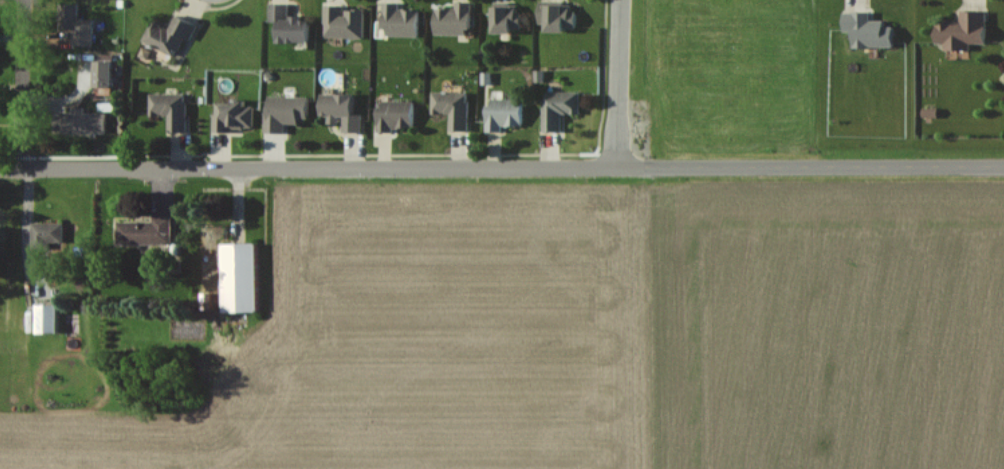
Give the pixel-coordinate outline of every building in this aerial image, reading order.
[(379,37),(426,37),(426,7),(406,7),(406,0),(379,0),(379,37)] [(451,6),(438,6),(438,35),(477,35),(477,0),(451,0),(451,6)] [(528,2),(494,2),(494,33),(528,33),(528,2)] [(582,30),(582,2),(544,2),(544,30),(582,30)] [(279,42),(319,42),(318,17),(294,17),(294,5),(279,5),(279,42)] [(327,38),(370,38),(370,5),(327,5),(327,38)] [(957,21),(931,21),(930,44),(940,44),(940,47),(984,48),(985,12),(957,12),(957,21)] [(97,46),(97,20),(75,20),(75,46),(97,46)] [(586,92),(549,91),(548,132),(566,132),(567,112),(585,112),(586,92)] [(436,115),(449,115),(449,131),(473,131),(474,93),(437,92),(436,115)] [(166,131),(192,131),(192,93),(154,93),(154,123),(166,123),(166,131)] [(346,133),(367,133),(366,93),(324,94),(324,121),(346,121),(346,133)] [(291,132),(292,123),(307,124),(307,119),(316,119),(317,97),(268,95),(267,131),(291,132)] [(530,129),(530,99),(490,99),(490,129),(530,129)] [(227,130),(260,129),(259,101),(226,102),(227,130)] [(381,131),(420,131),(420,101),(381,101),(381,131)] [(43,306),(43,333),(63,333),(63,306),(43,306)]
